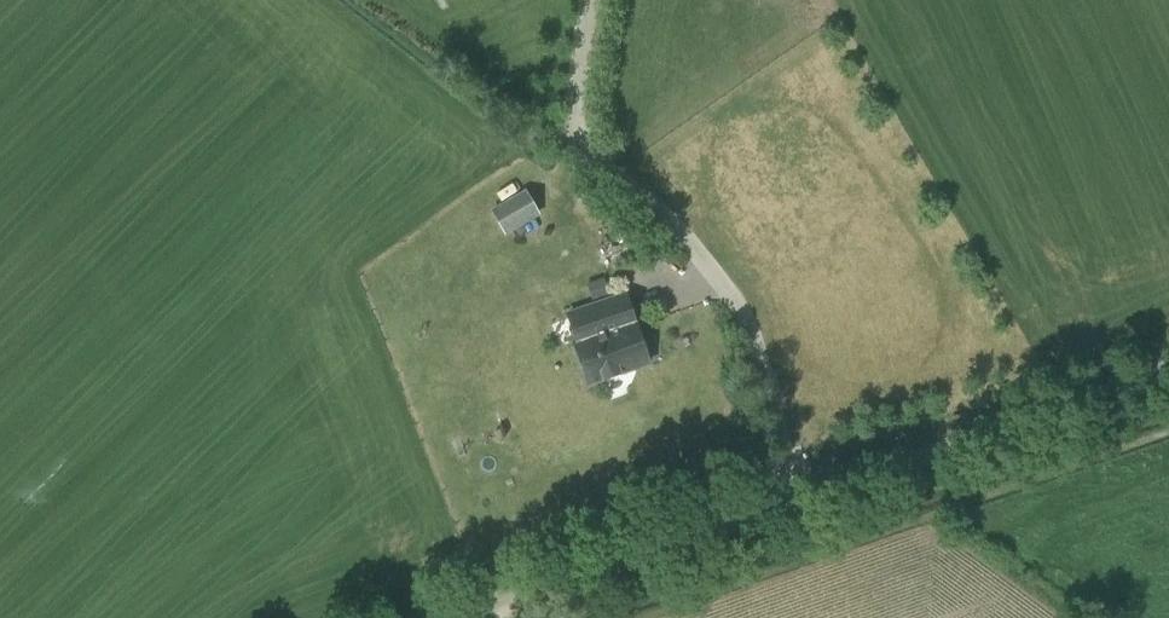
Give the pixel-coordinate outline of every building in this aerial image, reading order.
[(503,232),(542,217),(531,190),(492,205),(503,232)] [(611,331),(602,303),(570,314),(579,342),(576,343),(590,384),(650,363),(636,322),(611,331)]
